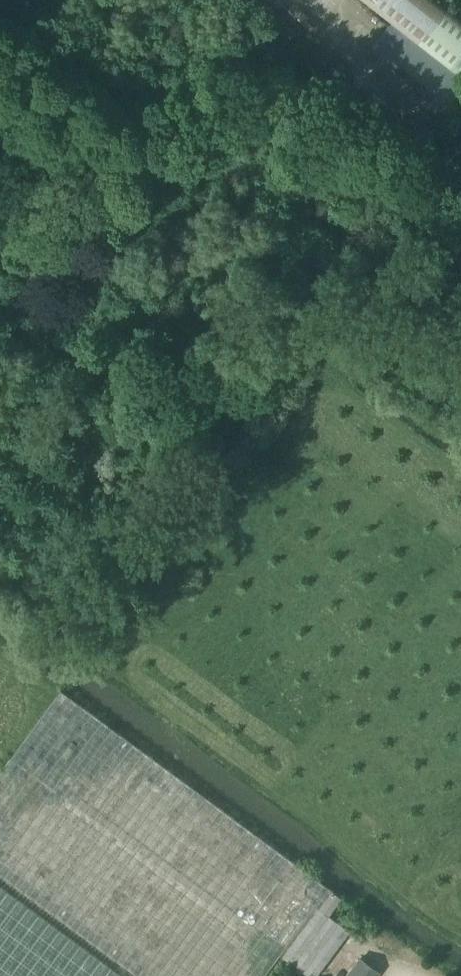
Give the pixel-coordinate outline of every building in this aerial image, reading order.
[(433,0),(359,0),(460,78),(460,22),(433,0)] [(0,772),(0,876),(136,975),(265,975),(281,955),(310,975),(313,975),(348,929),(316,906),(328,889),(59,692),(0,772)] [(0,888),(0,975),(121,975),(0,888)] [(379,971),(359,957),(345,975),(375,975),(379,971)]
